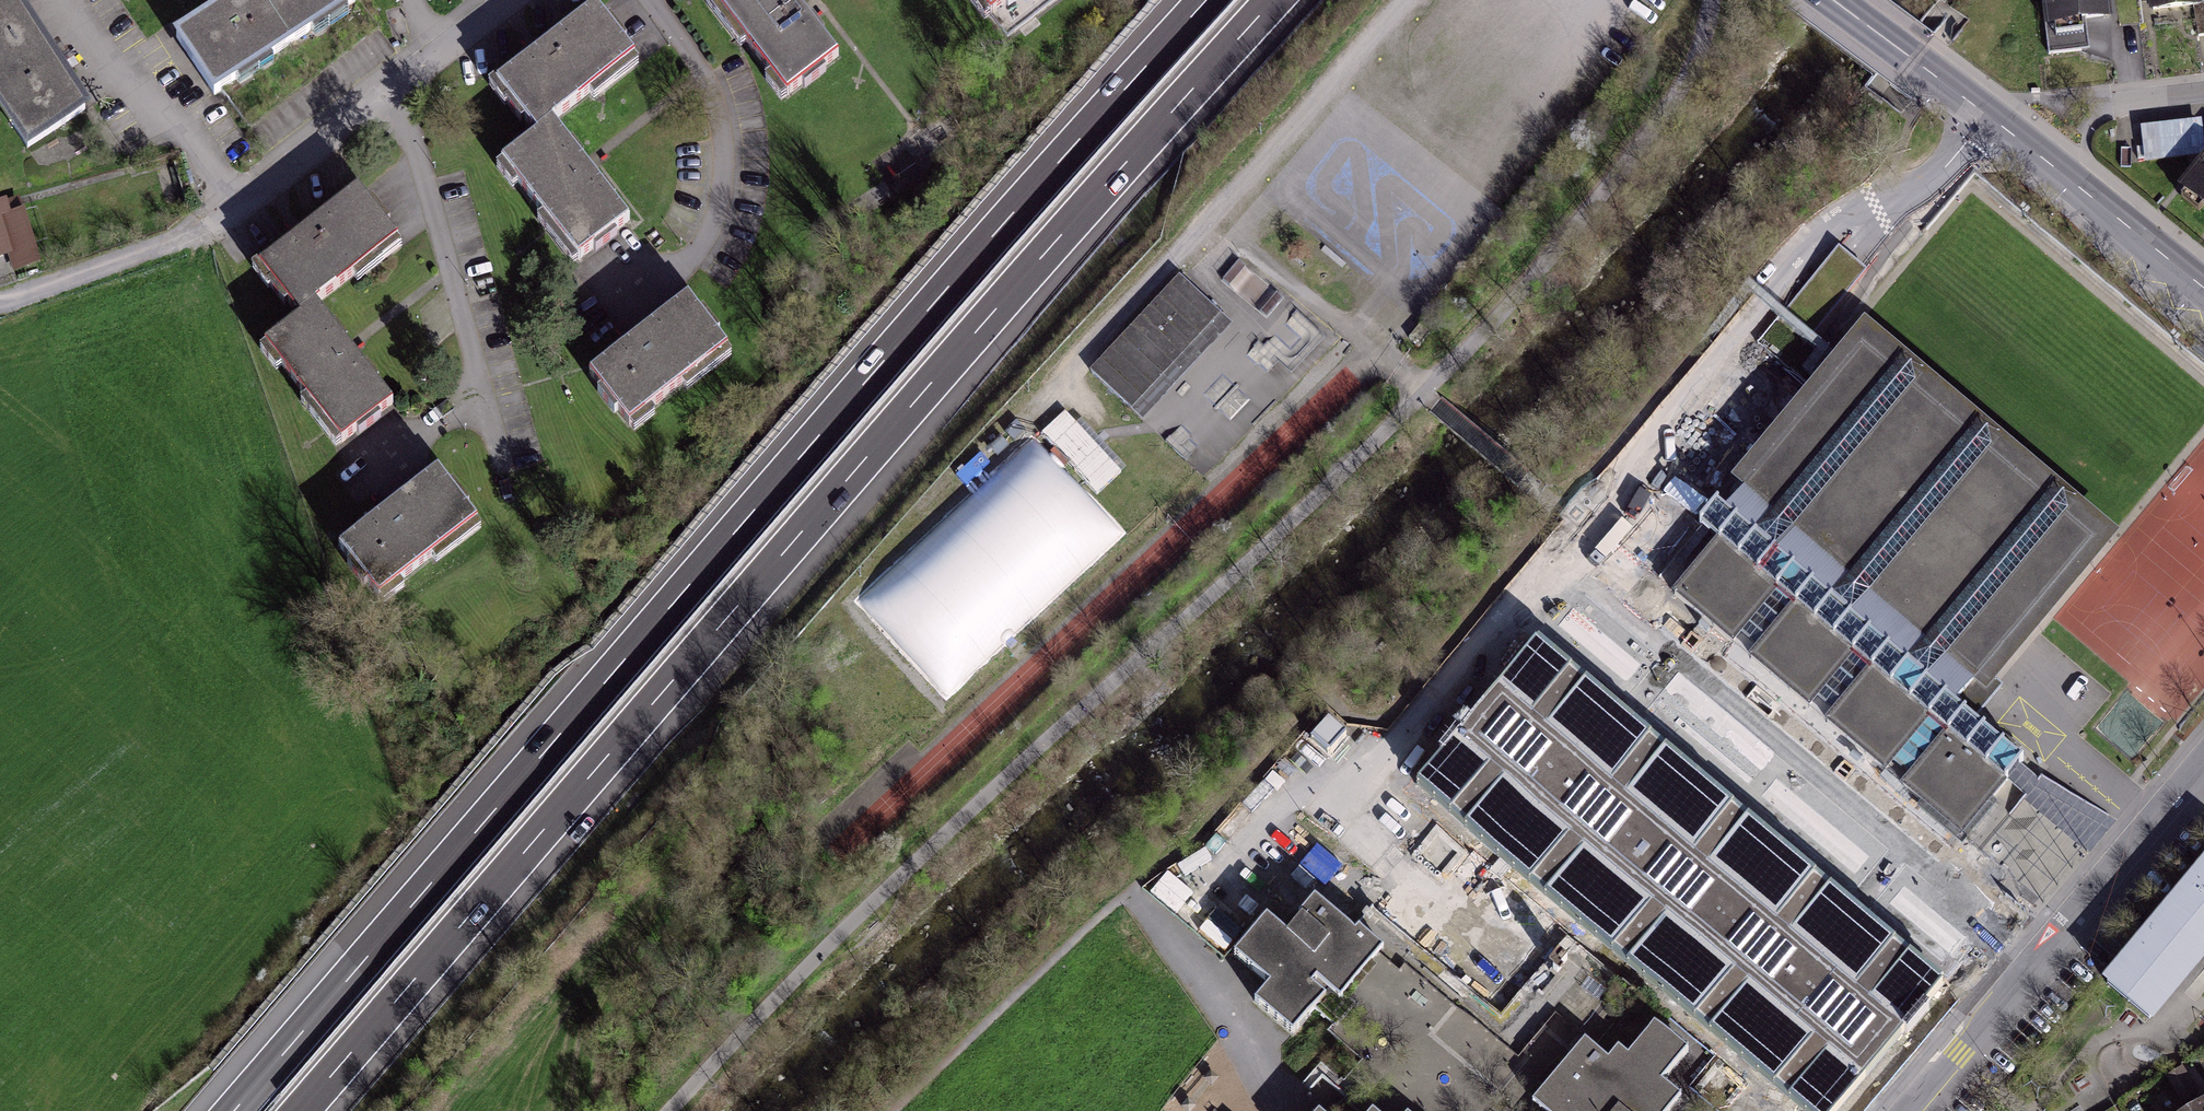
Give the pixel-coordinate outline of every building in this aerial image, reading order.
[(30,145),(86,110),(17,0),(0,0),(0,98),(30,145)] [(176,35),(216,94),(355,0),(229,0),(176,35)] [(794,0),(713,0),(788,96),(839,56),(794,0)] [(2105,0),(2035,0),(2041,44),(2110,34),(2105,0)] [(2196,0),(2140,0),(2143,25),(2198,18),(2196,0)] [(602,2),(498,82),(536,130),(503,155),(581,256),(632,217),(555,118),(641,51),(602,2)] [(2145,167),(2203,160),(2203,127),(2203,124),(2141,131),(2145,167)] [(2177,197),(2203,219),(2203,165),(2177,197)] [(355,192),(258,264),(299,319),(264,345),(339,445),(394,404),(316,300),(393,243),(355,192)] [(0,207),(0,269),(28,263),(15,203),(0,207)] [(1227,320),(1182,276),(1090,370),(1135,414),(1227,320)] [(694,301),(591,380),(629,430),(732,351),(694,301)] [(2120,543),(1852,327),(1694,520),(1715,538),(1668,594),(1966,843),(1998,803),(2013,815),(2026,800),(2040,782),(2048,773),(1978,717),(2120,543)] [(1007,592),(1032,620),(1128,533),(1097,499),(1123,476),(1066,414),(1037,440),(1033,436),(998,469),(987,456),(952,488),(990,529),(997,523),(1036,566),(1007,592)] [(437,471),(341,548),(381,598),(477,522),(437,471)] [(1539,638),(1417,783),(1805,1110),(1837,1110),(1949,979),(1539,638)] [(2107,985),(2149,1019),(2203,954),(2203,869),(2107,985)] [(1256,1022),(1294,1054),(1333,1009),(1341,1016),(1386,964),(1314,901),(1286,933),(1270,919),(1228,968),(1271,1005),(1256,1022)] [(1563,1046),(1572,1032),(1554,1019),(1545,1033),(1563,1046)] [(1695,1065),(1651,1029),(1613,1074),(1586,1052),(1537,1110),(1672,1110),(1663,1104),(1695,1065)] [(2172,1110),(2203,1110),(2203,1092),(2172,1110)]
